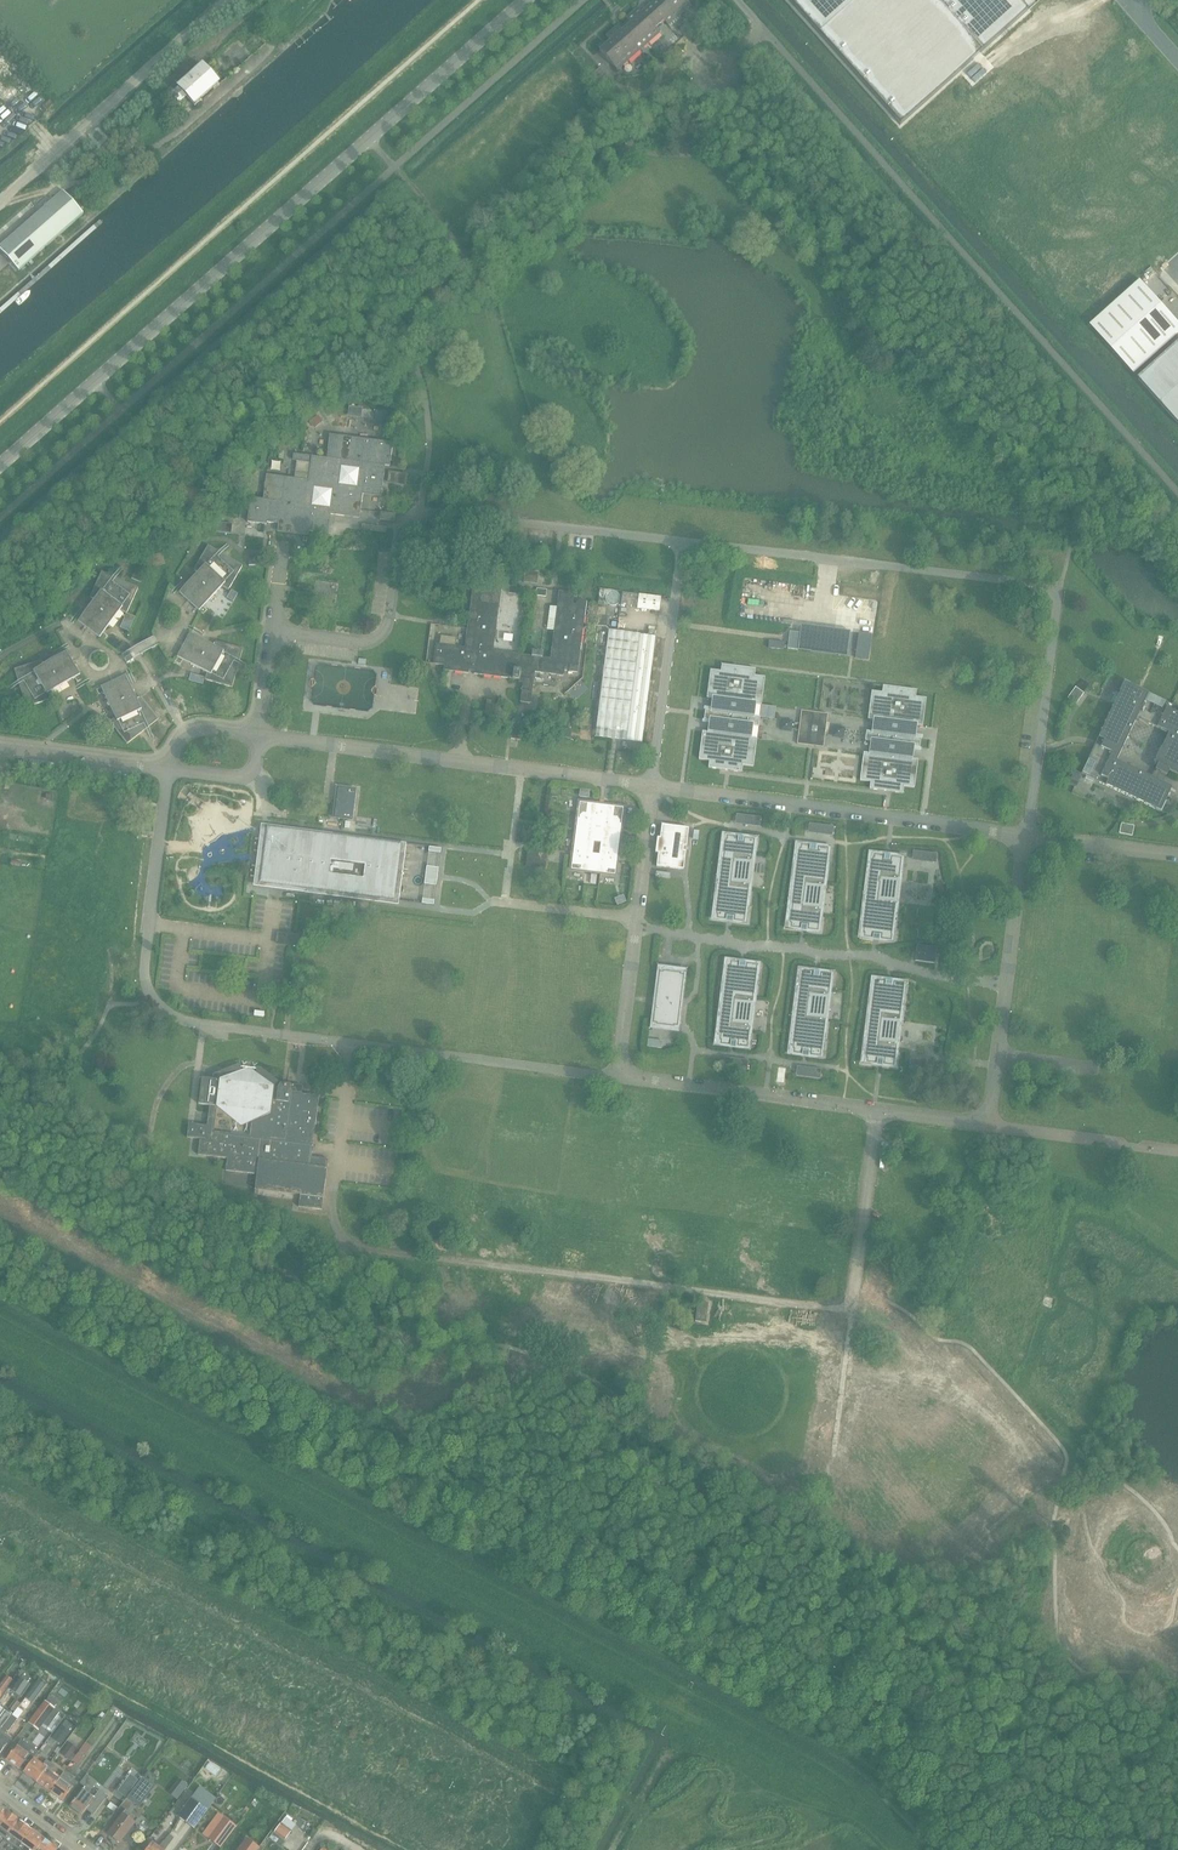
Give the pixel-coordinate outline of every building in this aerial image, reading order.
[(660,33),(655,28),(664,20),(669,27),(681,16),(680,15),(691,5),(686,0),(646,0),(645,1),(639,2),(638,8),(626,18),(630,23),(622,30),(618,26),(606,36),(610,41),(599,50),(617,70),(628,61),(660,33)] [(900,125),(1027,12),(1027,11),(1018,0),(788,0),(900,125)] [(701,16),(692,24),(701,34),(710,26),(701,16)] [(257,23),(252,28),(264,43),(270,37),(257,23)] [(718,28),(709,35),(714,40),(722,33),(718,28)] [(172,93),(180,102),(186,96),(195,106),(219,85),(202,66),(172,93)] [(60,194),(0,247),(0,250),(19,271),(83,214),(63,191),(60,194)] [(91,198),(88,195),(86,193),(78,200),(83,205),(91,198)] [(1141,281),(1091,326),(1112,351),(1163,306),(1141,281)] [(1112,351),(1134,375),(1177,336),(1177,323),(1163,306),(1112,351)] [(1139,379),(1161,404),(1177,389),(1177,344),(1139,379)] [(1161,404),(1177,423),(1177,389),(1161,404)] [(375,409),(374,419),(387,421),(388,411),(375,409)] [(317,415),(310,421),(315,427),(322,421),(317,415)] [(390,465),(393,442),(331,434),(328,457),(294,453),(294,454),(313,456),(310,479),(267,474),(264,499),(251,497),(248,521),(267,524),(268,515),(281,516),(280,526),(328,532),(331,513),(345,515),(346,510),(354,511),(353,517),(360,518),(364,487),(383,490),(386,465),(390,465)] [(217,522),(216,532),(231,533),(232,524),(217,522)] [(243,566),(208,545),(194,570),(198,572),(189,582),(191,583),(186,589),(184,587),(179,592),(203,614),(207,610),(202,605),(207,598),(209,600),(222,586),(228,590),(243,566)] [(160,553),(142,559),(145,570),(164,565),(160,553)] [(248,555),(249,565),(258,565),(258,555),(248,555)] [(131,579),(140,583),(144,573),(135,569),(131,579)] [(138,588),(102,571),(90,597),(95,599),(87,609),(89,611),(84,617),(82,616),(78,621),(103,641),(107,636),(101,631),(107,624),(108,626),(120,611),(126,613),(138,588)] [(525,571),(523,582),(537,584),(538,572),(525,571)] [(474,674),(511,679),(520,680),(519,682),(523,683),(521,702),(531,703),(535,672),(564,675),(565,668),(569,669),(568,671),(578,672),(579,666),(587,602),(578,601),(577,604),(573,603),(575,592),(560,591),(551,658),(543,657),(543,653),(533,651),(532,655),(494,651),(503,583),(487,581),(486,592),(482,592),(482,588),(473,587),(465,647),(436,644),(434,664),(445,665),(444,670),(469,673),(469,671),(475,671),(474,674)] [(537,588),(535,595),(545,596),(546,589),(537,588)] [(637,604),(637,608),(659,611),(660,596),(639,594),(638,597),(637,604)] [(597,615),(596,625),(607,626),(608,616),(597,615)] [(798,649),(798,650),(847,656),(850,631),(801,625),(800,634),(799,642),(798,649)] [(656,636),(609,630),(596,728),(643,734),(656,636)] [(232,687),(243,649),(216,641),(214,646),(203,640),(202,642),(195,639),(196,636),(190,633),(175,661),(180,664),(184,658),(191,662),(190,664),(207,673),(205,680),(232,687)] [(791,641),(790,648),(798,649),(799,642),(800,634),(792,633),(791,641)] [(769,641),(768,648),(783,650),(784,643),(769,641)] [(857,645),(855,657),(868,659),(870,646),(857,645)] [(41,660),(14,669),(27,707),(53,698),(51,692),(67,682),(66,680),(73,675),(77,682),(83,679),(66,651),(60,655),(62,657),(55,661),(54,659),(43,665),(41,660)] [(722,665),(721,672),(710,670),(707,698),(713,699),(712,711),(705,710),(704,720),(710,721),(709,733),(702,732),(699,759),(709,761),(708,768),(742,772),(743,766),(753,767),(757,739),(750,738),(752,726),(758,727),(760,717),(753,717),(755,705),(761,705),(765,677),(754,676),(755,669),(722,665)] [(110,722),(127,744),(159,719),(141,697),(137,700),(131,689),(129,690),(126,683),(128,682),(125,675),(96,689),(99,695),(106,692),(109,699),(107,700),(115,718),(110,722)] [(1115,703),(1081,773),(1086,776),(1086,778),(1093,781),(1094,780),(1160,811),(1172,788),(1116,762),(1135,721),(1148,727),(1149,724),(1169,733),(1154,764),(1157,765),(1155,770),(1166,776),(1169,771),(1177,775),(1177,774),(1177,706),(1173,703),(1172,705),(1125,682),(1119,694),(1116,692),(1111,702),(1115,703)] [(868,719),(874,720),(873,732),(866,731),(865,741),(872,741),(870,753),(864,753),(860,781),(870,782),(870,789),(903,793),(904,786),(914,788),(918,760),(912,759),(913,747),(920,748),(921,738),(914,737),(916,725),(922,726),(926,698),(916,697),(917,690),(883,686),(882,692),(872,691),(868,719)] [(1075,687),(1067,698),(1076,704),(1084,693),(1075,687)] [(814,712),(801,710),(797,744),(809,745),(814,712)] [(820,713),(815,746),(824,747),(828,714),(820,713)] [(513,720),(511,739),(521,741),(524,722),(513,720)] [(564,729),(563,737),(570,738),(571,730),(564,729)] [(337,788),(333,818),(351,821),(355,790),(337,788)] [(603,805),(599,805),(599,803),(592,802),(591,804),(578,802),(571,869),(615,875),(623,807),(610,806),(610,804),(603,803),(603,805)] [(745,825),(759,827),(761,817),(746,815),(745,825)] [(1121,823),(1119,833),(1132,836),(1134,826),(1121,823)] [(658,850),(656,866),(683,869),(688,828),(661,824),(660,836),(657,836),(655,850),(658,850)] [(833,826),(819,824),(818,834),(832,836),(833,826)] [(327,837),(268,829),(261,883),(395,899),(401,846),(372,843),(327,837)] [(715,902),(713,919),(746,923),(748,905),(747,905),(750,883),(752,862),(754,862),(757,838),(725,834),(723,851),(722,851),(720,867),(719,867),(717,884),(716,884),(714,902),(715,902)] [(790,912),(787,928),(820,932),(823,908),(821,908),(824,887),(827,865),(828,865),(830,847),(797,843),(795,860),(794,859),(792,878),(790,895),(791,895),(789,911),(790,912)] [(528,849),(526,867),(545,869),(547,852),(528,849)] [(922,861),(936,863),(937,854),(923,852),(922,861)] [(863,902),(861,920),(862,921),(859,937),(893,941),(895,923),(894,923),(897,902),(896,902),(899,880),(900,881),(901,875),(904,857),(871,853),(869,869),(867,886),(866,886),(864,902),(863,902)] [(426,866),(424,884),(436,885),(438,868),(426,866)] [(278,934),(277,943),(288,945),(294,946),(295,936),(289,935),(278,934)] [(726,959),(724,976),(723,976),(721,994),(722,994),(719,1011),(720,1011),(718,1028),(719,1028),(717,1044),(749,1048),(751,1030),(752,1024),(750,1024),(753,1003),(756,982),(757,982),(759,964),(726,959)] [(658,969),(651,1025),(679,1028),(685,972),(658,969)] [(801,969),(799,985),(798,985),(796,1002),(795,1002),(793,1019),(792,1019),(790,1037),(791,1037),(789,1053),(822,1057),(824,1040),(823,1039),(826,1018),(825,1018),(828,997),(830,997),(833,973),(801,969)] [(906,982),(873,978),(870,994),(869,994),(867,1012),(868,1012),(866,1029),(867,1029),(865,1046),(863,1063),(896,1067),(898,1049),(898,1048),(899,1043),(897,1042),(900,1021),(903,1000),(906,982)] [(734,1058),(733,1068),(747,1070),(748,1060),(734,1058)] [(934,1062),(920,1060),(919,1070),(933,1071),(934,1062)] [(252,1069),(247,1068),(240,1071),(241,1065),(237,1065),(225,1070),(213,1075),(213,1079),(202,1078),(199,1104),(210,1106),(208,1126),(189,1123),(187,1137),(200,1139),(198,1155),(227,1159),(226,1170),(257,1174),(255,1189),(300,1195),(298,1207),(321,1210),(328,1159),(311,1157),(319,1096),(302,1094),(301,1098),(289,1096),(291,1084),(281,1083),(261,1068),(257,1067),(257,1073),(252,1069)] [(821,1069),(807,1067),(806,1077),(820,1079),(821,1069)] [(152,1154),(154,1143),(143,1140),(140,1152),(152,1154)] [(1055,1312),(1059,1296),(1052,1294),(1051,1295),(1049,1294),(1049,1293),(1043,1292),(1038,1308),(1045,1310),(1045,1308),(1049,1309),(1048,1310),(1055,1312)] [(706,1322),(709,1302),(698,1301),(695,1320),(706,1322)] [(0,1683),(0,1699),(13,1680),(6,1675),(0,1683)] [(19,1678),(11,1689),(21,1696),(29,1685),(19,1678)] [(31,1702),(44,1685),(37,1679),(24,1697),(31,1702)] [(46,1700),(29,1722),(38,1729),(49,1716),(54,1708),(55,1707),(58,1702),(50,1695),(47,1700),(46,1700)] [(14,1711),(20,1703),(16,1700),(10,1707),(14,1711)] [(54,1708),(49,1716),(53,1719),(59,1712),(54,1708)] [(0,1729),(11,1715),(4,1710),(0,1716),(0,1729)] [(101,1710),(95,1719),(99,1722),(105,1713),(101,1710)] [(10,1738),(4,1734),(7,1730),(8,1731),(17,1719),(11,1715),(0,1729),(0,1753),(10,1738)] [(55,1733),(52,1738),(62,1746),(73,1732),(62,1724),(55,1733)] [(16,1745),(6,1759),(19,1769),(22,1764),(27,1767),(33,1757),(38,1751),(30,1745),(21,1739),(16,1746),(16,1745)] [(86,1740),(80,1748),(86,1753),(92,1745),(86,1740)] [(68,1744),(61,1753),(71,1761),(71,1760),(77,1751),(68,1744)] [(77,1751),(71,1760),(78,1765),(84,1756),(77,1751)] [(36,1781),(50,1762),(46,1759),(42,1764),(33,1757),(27,1767),(23,1772),(36,1781)] [(49,1791),(59,1777),(50,1770),(54,1765),(50,1762),(36,1781),(49,1791)] [(59,1777),(49,1791),(62,1800),(76,1781),(72,1778),(67,1774),(64,1772),(60,1777),(59,1777)] [(94,1797),(88,1793),(97,1781),(87,1774),(80,1783),(84,1786),(82,1789),(82,1788),(70,1806),(82,1815),(86,1809),(93,1814),(107,1796),(100,1790),(94,1797)] [(143,1777),(127,1798),(139,1807),(155,1786),(143,1777)] [(121,1786),(117,1791),(125,1797),(129,1792),(121,1786)] [(200,1786),(178,1816),(194,1828),(216,1798),(200,1786)] [(125,1809),(107,1833),(120,1842),(122,1838),(131,1845),(141,1830),(133,1824),(137,1818),(125,1809)] [(5,1838),(19,1819),(6,1810),(0,1818),(0,1827),(0,1834),(1,1835),(5,1838)] [(224,1817),(208,1838),(220,1847),(236,1825),(224,1817)] [(32,1829),(19,1819),(5,1838),(9,1841),(12,1836),(22,1843),(32,1829)] [(280,1823),(273,1833),(284,1841),(291,1831),(280,1823)] [(32,1829),(22,1843),(31,1849),(30,1849),(36,1849),(45,1838),(32,1829)] [(174,1837),(169,1834),(164,1841),(163,1840),(159,1846),(152,1841),(145,1849),(165,1849),(174,1837)] [(45,1838),(36,1849),(56,1849),(58,1848),(45,1838)]
